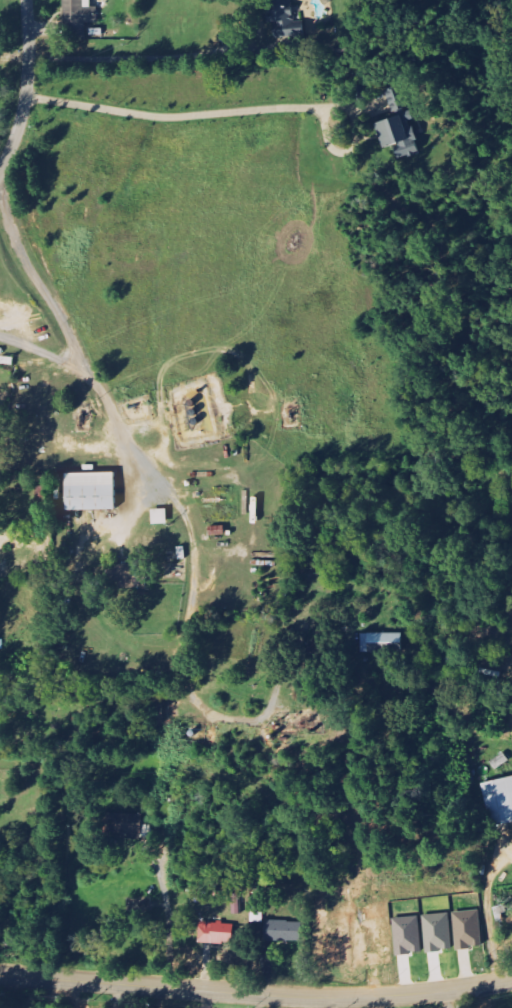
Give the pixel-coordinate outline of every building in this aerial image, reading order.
[(64,36),(86,35),(86,24),(98,24),(97,8),(91,8),(91,0),(63,0),(64,36)] [(305,38),(304,17),(294,17),(293,0),(283,0),(267,1),(268,24),(274,23),(275,39),(305,38)] [(393,113),(376,118),(385,150),(394,147),(398,160),(420,154),(411,122),(414,121),(411,110),(404,86),(387,90),(393,113)] [(117,510),(116,473),(66,474),(67,512),(117,510)] [(136,564),(109,565),(110,581),(136,580),(136,564)] [(361,635),(362,654),(403,652),(402,633),(361,635)] [(483,785),(493,828),(511,824),(511,778),(483,785)] [(142,814),(107,815),(107,836),(142,835),(142,814)] [(456,949),(482,948),(480,912),(455,913),(456,949)] [(423,917),(427,954),(454,951),(450,914),(423,917)] [(420,917),(393,920),(397,958),(411,957),(411,954),(423,953),(420,917)] [(266,941),(300,942),(300,922),(266,921),(266,941)] [(200,944),(233,945),(234,924),(200,923),(200,944)]
